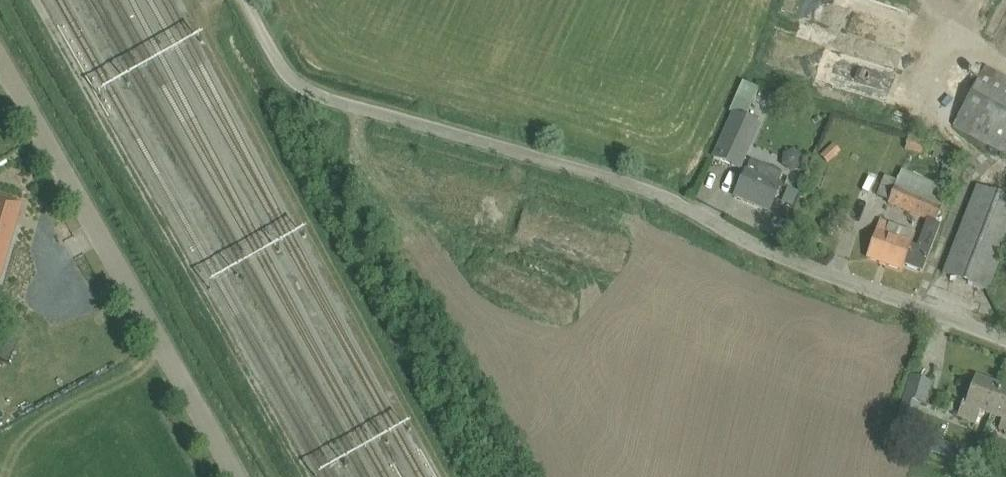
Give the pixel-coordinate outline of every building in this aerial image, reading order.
[(949,123),(1005,154),(1005,78),(980,64),(949,123)] [(713,160),(723,164),(738,170),(756,127),(731,116),(713,160)] [(944,163),(949,150),(910,137),(905,150),(924,156),(926,150),(934,153),(932,159),(944,163)] [(828,164),(841,152),(833,144),(820,156),(828,164)] [(750,160),(743,178),(735,197),(769,211),(781,184),(779,183),(782,174),(750,160)] [(929,253),(941,225),(934,222),(949,191),(943,188),(951,171),(935,163),(926,181),(902,171),(897,182),(885,177),(877,196),(889,201),(888,204),(927,221),(916,248),(910,246),(915,232),(881,220),(868,258),(901,270),(903,265),(922,272),(929,253)] [(977,187),(943,274),(988,291),(1005,244),(1005,199),(977,187)] [(17,222),(15,221),(16,218),(18,218),(22,204),(0,198),(0,279),(17,222)] [(910,376),(893,434),(910,439),(920,405),(925,406),(932,383),(910,376)] [(991,416),(1002,386),(975,377),(968,397),(965,396),(957,417),(976,423),(980,412),(991,416)] [(991,416),(1002,420),(998,429),(1005,432),(1005,388),(1002,386),(991,416)]
